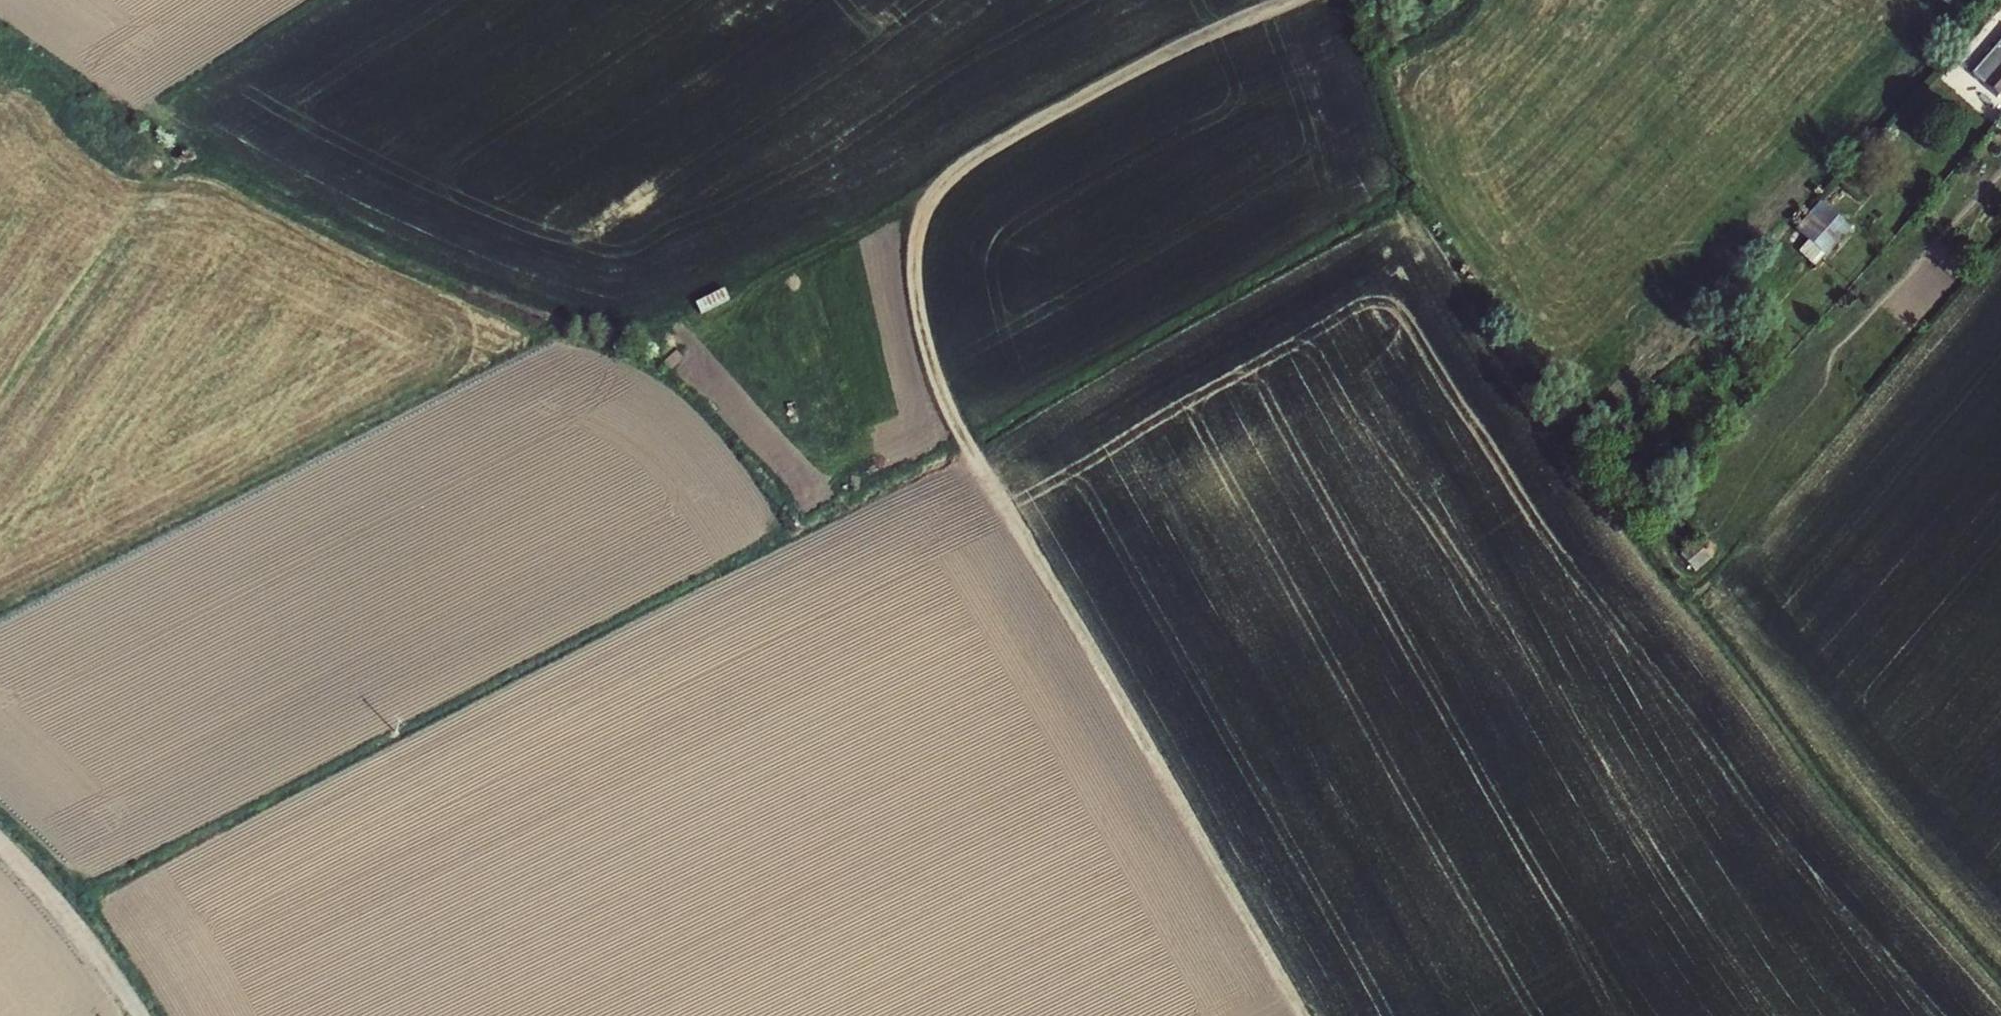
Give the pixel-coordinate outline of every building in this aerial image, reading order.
[(1963,85),(1992,109),(2000,98),(2000,42),(1963,85)] [(1829,254),(1847,225),(1833,216),(1815,246),(1829,254)]
